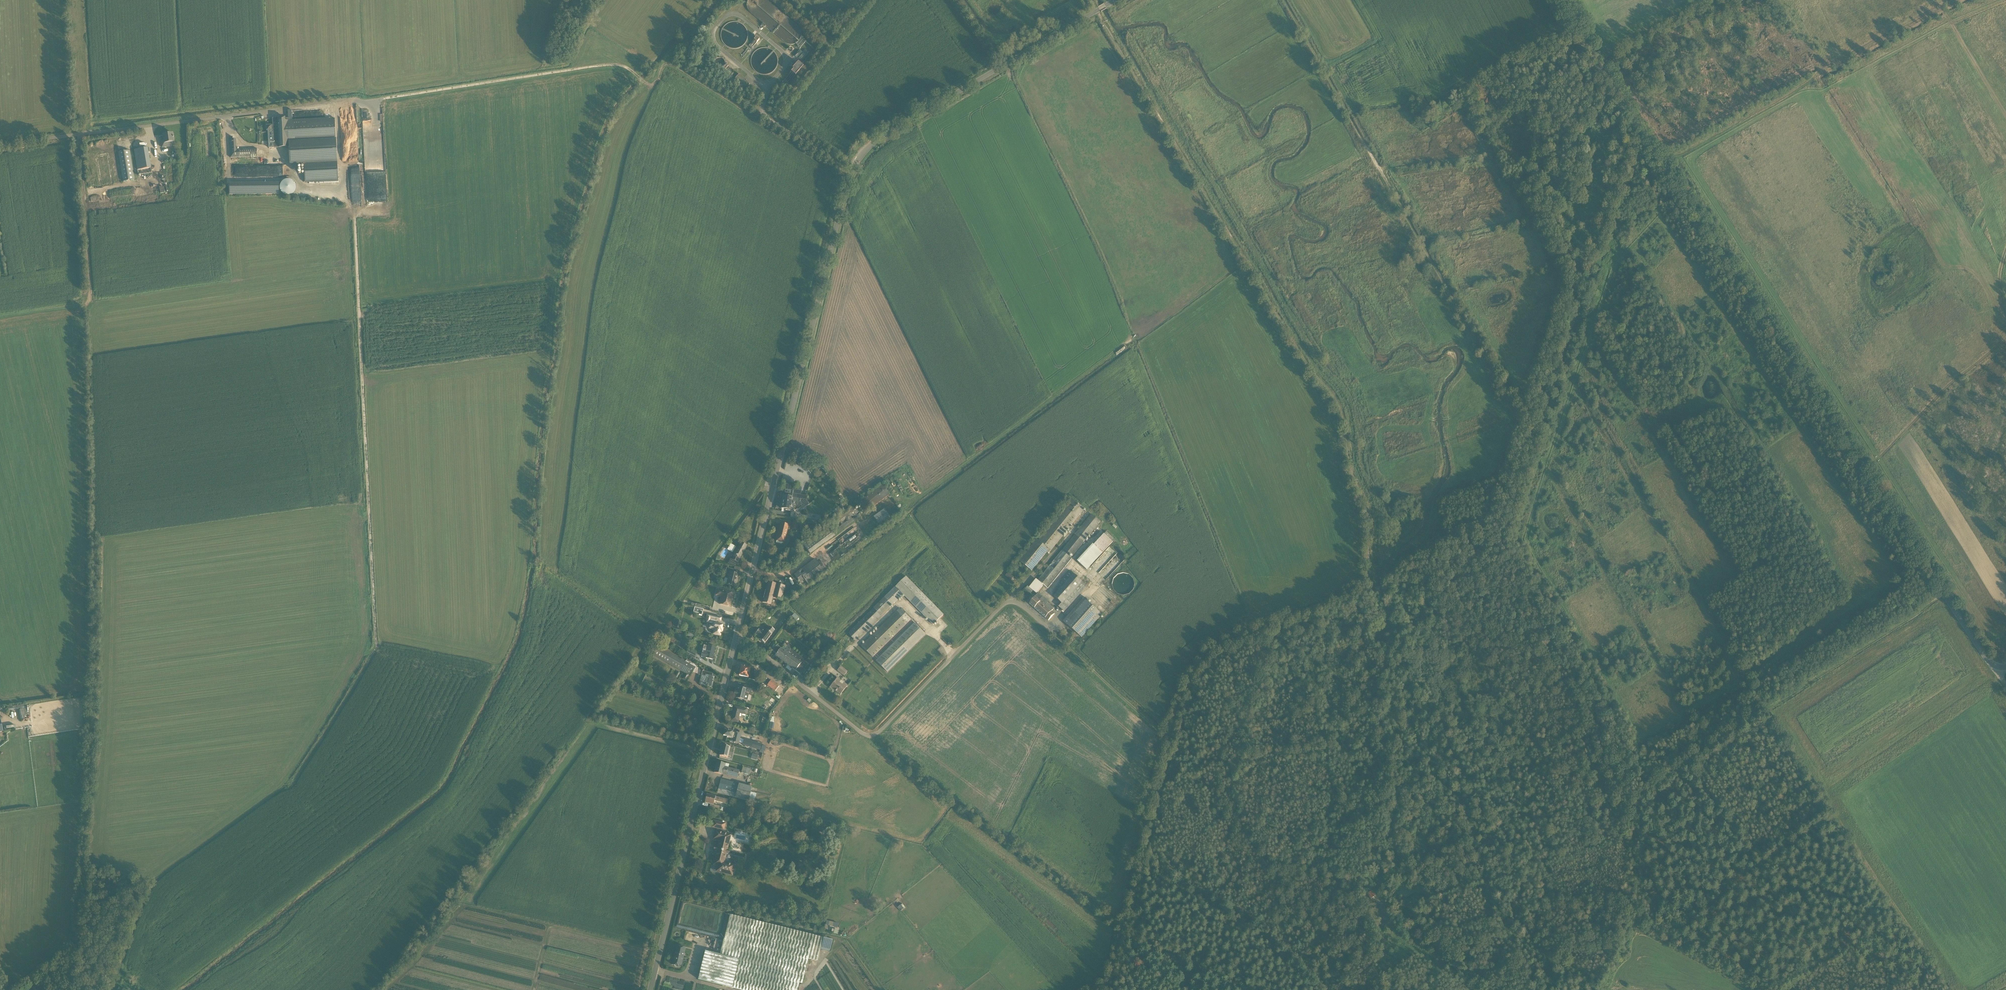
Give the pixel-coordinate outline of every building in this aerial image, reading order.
[(797,44),(795,44),(798,47),(797,48),(799,49),(805,42),(802,39),(803,38),(801,37),(801,38),(801,39),(800,41),(799,42),(798,43),(797,44)] [(805,51),(797,60),(799,62),(807,53),(805,51)] [(724,65),(724,64),(724,63),(724,61),(723,60),(722,59),(721,59),(720,58),(719,58),(717,59),(716,59),(715,60),(714,62),(713,63),(713,64),(714,66),(715,67),(715,68),(717,69),(718,69),(719,69),(720,69),(721,69),(722,68),(723,67),(724,66),(724,65)] [(793,70),(791,73),(795,77),(803,67),(798,63),(792,69),(793,70)] [(739,75),(732,82),(744,92),(749,85),(746,82),(746,81),(739,75)] [(285,122),(285,118),(272,118),(273,126),(267,126),(267,130),(268,130),(269,148),(274,148),(279,148),(278,131),(284,130),(283,122),(285,122)] [(338,181),(335,119),(290,121),(290,118),(285,118),(285,122),(283,122),(284,130),(278,131),(279,148),(289,147),(290,164),(304,163),(305,182),(338,181)] [(174,137),(174,138),(173,134),(163,135),(164,141),(161,142),(162,148),(175,146),(174,138),(174,137)] [(257,157),(257,149),(235,150),(234,139),(233,139),(233,137),(230,137),(231,158),(257,157)] [(138,175),(152,173),(148,148),(134,150),(138,175)] [(130,151),(119,152),(124,182),(134,180),(130,151)] [(274,177),(274,167),(245,167),(245,173),(244,173),(244,177),(274,177)] [(291,180),(288,180),(285,180),(282,182),(280,184),(279,188),(280,191),(282,194),(284,195),(287,196),(291,196),(293,194),(295,192),(296,188),(296,185),(294,182),(291,180)] [(229,183),(229,195),(279,194),(279,183),(229,183)] [(794,486),(783,484),(780,510),(785,510),(784,515),(790,515),(790,512),(795,511),(799,509),(800,511),(808,504),(805,500),(806,496),(792,494),(794,486)] [(856,504),(864,514),(890,495),(882,485),(856,504)] [(1071,501),(1039,542),(1036,539),(1020,559),(1032,568),(1044,552),(1048,555),(1084,510),(1071,501)] [(831,524),(839,534),(861,517),(853,507),(831,524)] [(889,517),(884,510),(873,518),(878,524),(889,517)] [(1040,585),(1046,590),(1099,522),(1091,515),(1039,582),(1035,579),(1027,589),(1033,594),(1040,585)] [(802,523),(792,520),(790,530),(797,532),(798,526),(801,527),(802,523)] [(784,545),(788,526),(781,524),(778,534),(777,533),(775,541),(777,542),(776,544),(784,545)] [(827,527),(802,545),(810,555),(834,537),(827,527)] [(859,533),(838,547),(841,552),(861,538),(859,533)] [(1077,562),(1088,571),(1114,543),(1105,535),(1095,546),(1094,544),(1077,562)] [(737,563),(738,564),(747,546),(740,542),(737,548),(730,544),(727,551),(734,554),(731,560),(730,559),(727,564),(735,566),(737,563)] [(823,574),(814,560),(794,575),(800,583),(804,580),(808,585),(823,574)] [(724,579),(723,584),(736,588),(739,573),(740,569),(734,568),(733,570),(726,568),(726,567),(722,566),(721,571),(729,573),(727,579),(724,579)] [(1060,609),(1065,613),(1088,586),(1071,571),(1061,582),(1065,585),(1056,596),(1065,604),(1060,609)] [(907,577),(850,633),(858,640),(905,594),(934,624),(943,614),(907,577)] [(773,599),(781,601),(785,587),(767,583),(762,603),(771,605),(773,599)] [(783,599),(781,601),(784,604),(804,588),(800,584),(798,586),(797,584),(789,590),(790,592),(782,598),(783,599)] [(719,605),(731,608),(734,595),(723,592),(723,591),(716,589),(714,597),(720,598),(719,605)] [(1038,594),(1029,604),(1048,621),(1055,614),(1052,611),(1054,609),(1038,594)] [(1065,622),(1084,637),(1102,614),(1082,599),(1065,622)] [(901,608),(863,646),(873,656),(911,619),(901,608)] [(770,619),(774,625),(787,615),(783,610),(770,619)] [(722,619),(706,615),(705,618),(707,619),(705,623),(709,624),(707,629),(713,631),(712,634),(719,636),(722,626),(717,625),(718,622),(721,622),(722,619)] [(916,623),(878,660),(888,671),(926,634),(916,623)] [(764,644),(771,635),(765,631),(764,633),(759,629),(754,635),(760,639),(759,640),(764,644)] [(703,670),(697,668),(698,666),(686,660),(685,662),(656,646),(651,654),(647,652),(641,664),(648,667),(653,657),(685,674),(682,680),(686,682),(689,676),(690,677),(692,674),(701,676),(699,684),(711,687),(714,678),(712,677),(713,674),(703,672),(703,670)] [(701,658),(712,660),(715,648),(707,646),(704,646),(701,658)] [(782,650),(776,646),(772,652),(776,655),(775,656),(799,675),(808,663),(791,650),(790,651),(785,647),(782,650)] [(686,654),(685,655),(694,660),(697,655),(687,650),(684,648),(682,652),(686,654)] [(841,665),(837,670),(843,676),(848,670),(841,665)] [(754,670),(741,667),(739,676),(748,678),(748,680),(756,681),(757,677),(753,676),(754,670)] [(836,677),(829,686),(840,695),(847,686),(836,677)] [(770,680),(767,686),(775,692),(779,686),(770,680)] [(743,690),(737,688),(736,694),(735,694),(734,698),(747,702),(748,696),(745,695),(745,693),(750,694),(752,688),(744,686),(743,690)] [(734,707),(731,722),(738,723),(740,714),(746,716),(747,710),(734,707)] [(725,730),(723,736),(727,737),(727,738),(734,740),(733,742),(739,744),(741,735),(732,733),(732,732),(725,730)] [(744,740),(742,746),(760,751),(761,745),(744,740)] [(733,749),(721,746),(720,752),(719,757),(727,758),(728,753),(732,754),(733,749)] [(714,773),(737,779),(739,771),(728,768),(729,765),(725,764),(725,765),(716,762),(714,773)] [(743,768),(742,774),(743,774),(750,776),(751,770),(743,768)] [(772,769),(770,773),(786,778),(786,775),(779,773),(779,772),(772,769)] [(721,779),(717,793),(754,803),(756,794),(750,793),(752,787),(747,786),(721,779)] [(727,800),(707,795),(705,804),(710,805),(709,809),(718,811),(720,807),(713,805),(714,802),(726,805),(727,800)] [(712,840),(718,842),(713,865),(717,866),(715,873),(733,877),(736,866),(725,863),(732,835),(723,833),(725,824),(713,821),(712,828),(715,829),(712,840)] [(814,936),(729,915),(719,955),(704,952),(698,979),(742,989),(794,989),(796,989),(797,989),(799,983),(802,983),(814,936)] [(832,932),(832,929),(838,930),(839,922),(825,921),(824,931),(832,932)] [(832,941),(823,938),(820,950),(829,952),(832,941)] [(681,968),(686,948),(677,946),(672,965),(681,968)]
